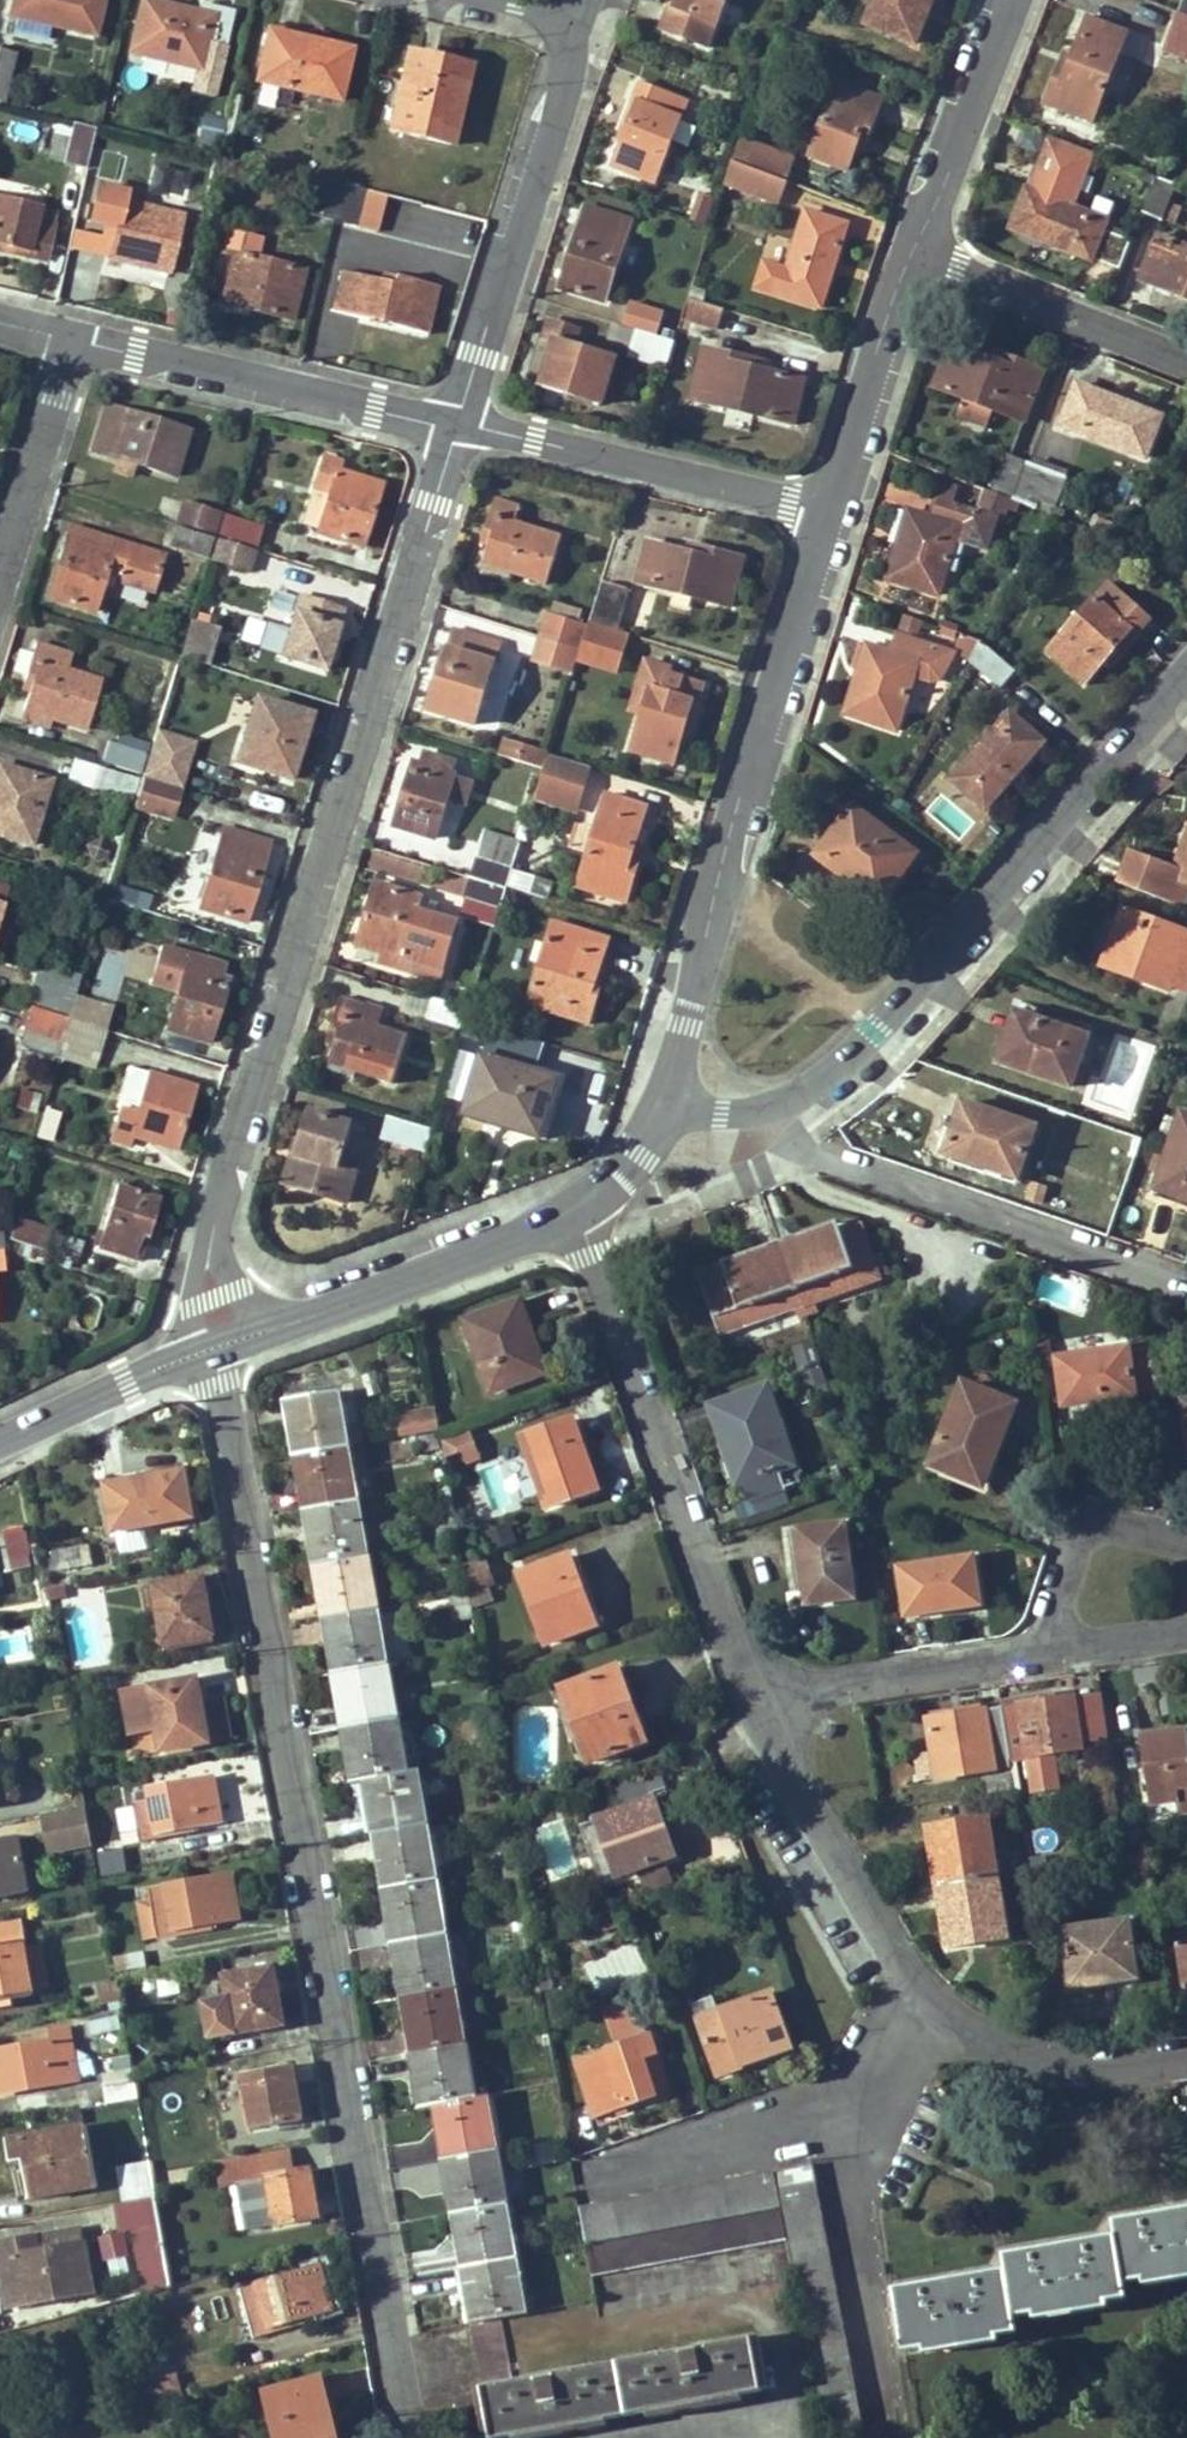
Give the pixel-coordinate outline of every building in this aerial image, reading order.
[(96,37),(105,0),(14,0),(10,17),(96,37)] [(198,12),(144,0),(133,52),(201,68),(208,42),(226,45),(234,11),(201,3),(198,12)] [(660,27),(707,47),(726,0),(671,0),(660,27)] [(734,26),(742,0),(730,0),(724,23),(734,26)] [(865,24),(913,43),(931,0),(875,0),(865,24)] [(1177,12),(1186,16),(1186,0),(1182,0),(1177,12)] [(1177,12),(1161,51),(1186,62),(1186,16),(1177,12)] [(1071,59),(1064,55),(1044,103),(1090,122),(1126,35),(1087,19),(1071,59)] [(351,50),(270,31),(258,80),(339,100),(351,50)] [(452,145),(462,98),(454,95),(461,64),(409,51),(390,131),(452,145)] [(0,57),(0,100),(1,100),(11,60),(0,57)] [(461,64),(454,95),(462,98),(470,67),(461,64)] [(625,122),(631,124),(614,165),(654,181),(686,101),(641,83),(625,122)] [(880,101),(838,84),(809,155),(846,170),(859,138),(864,141),(880,101)] [(199,116),(197,141),(220,143),(221,117),(199,116)] [(86,168),(96,129),(74,124),(72,130),(58,127),(50,160),(86,168)] [(739,141),(731,161),(746,167),(753,147),(739,141)] [(762,153),(755,170),(793,184),(800,168),(762,153)] [(723,184),(778,205),(787,182),(755,170),(746,167),(731,161),(723,184)] [(310,215),(333,220),(341,183),(319,178),(310,215)] [(1155,178),(1141,213),(1142,213),(1160,221),(1174,185),(1155,178)] [(355,225),(363,189),(341,183),(333,220),(355,225)] [(131,193),(99,185),(91,222),(110,227),(117,228),(115,238),(110,260),(168,273),(182,217),(128,205),(131,193)] [(1104,222),(1024,189),(1008,229),(1089,261),(1104,222)] [(688,218),(704,224),(714,199),(698,193),(688,218)] [(6,244),(5,251),(45,260),(57,212),(0,199),(0,242),(6,244)] [(381,204),(364,200),(358,229),(374,232),(381,204)] [(629,222),(585,207),(558,286),(603,301),(629,222)] [(846,225),(805,211),(786,270),(764,263),(756,287),(820,307),(846,225)] [(117,228),(110,227),(107,237),(115,238),(117,228)] [(233,255),(225,284),(233,286),(229,304),(289,318),(301,269),(254,258),(259,238),(225,230),(220,252),(233,255)] [(1157,238),(1140,280),(1186,299),(1186,250),(1157,238)] [(380,281),(342,272),(333,311),(426,334),(438,286),(394,276),(392,284),(380,281)] [(392,284),(394,276),(383,273),(380,281),(392,284)] [(229,304),(233,286),(225,284),(221,302),(229,304)] [(691,287),(687,299),(701,303),(705,291),(691,287)] [(681,318),(717,330),(724,310),(701,303),(687,299),(681,318)] [(542,338),(553,341),(539,384),(597,403),(612,359),(573,346),(578,331),(548,321),(542,338)] [(629,354),(664,365),(671,342),(637,331),(629,354)] [(997,362),(950,343),(933,386),(965,399),(991,408),(1022,421),(1042,371),(1000,354),(997,362)] [(753,362),(705,350),(692,399),(792,425),(802,383),(751,370),(753,362)] [(1160,415),(1076,383),(1060,424),(1144,457),(1160,415)] [(959,416),(985,425),(991,408),(965,399),(959,416)] [(186,431),(108,406),(95,451),(116,458),(133,463),(172,475),(186,431)] [(1027,462),(1009,455),(1004,453),(988,492),(1012,502),(1027,462)] [(133,463),(116,458),(113,468),(130,473),(133,463)] [(340,464),(324,459),(303,525),(320,530),(319,533),(362,546),(380,488),(336,475),(340,464)] [(1053,507),(1065,477),(1027,462),(1012,502),(1035,510),(1038,502),(1053,507)] [(521,504),(496,496),(485,532),(492,533),(488,545),(483,563),(546,582),(561,533),(517,519),(521,504)] [(219,513),(182,502),(177,520),(213,532),(219,513)] [(916,514),(906,547),(896,544),(885,578),(937,595),(954,541),(985,551),(996,519),(938,502),(933,519),(916,514)] [(907,511),(896,544),(906,547),(916,514),(907,511)] [(262,527),(226,515),(220,534),(256,545),(262,527)] [(210,539),(175,528),(169,547),(205,558),(210,539)] [(482,543),(488,545),(492,533),(485,532),(482,543)] [(110,553),(66,539),(48,596),(93,610),(106,573),(120,576),(119,581),(149,590),(160,556),(115,541),(110,553)] [(254,553),(218,541),(212,560),(248,572),(254,553)] [(640,580),(728,606),(741,560),(699,547),(696,556),(687,553),(651,543),(640,580)] [(696,556),(699,547),(689,545),(687,553),(696,556)] [(592,622),(617,630),(629,590),(604,582),(592,622)] [(1148,622),(1105,585),(1048,651),(1083,684),(1112,651),(1118,656),(1148,622)] [(343,611),(302,598),(283,659),(325,672),(343,611)] [(540,636),(576,648),(584,625),(548,613),(540,636)] [(617,630),(592,622),(588,621),(582,641),(619,652),(626,632),(617,630)] [(181,658),(207,666),(218,630),(193,622),(181,658)] [(501,644),(456,630),(430,710),(475,725),(501,644)] [(970,658),(979,641),(961,634),(955,647),(958,655),(970,658)] [(854,671),(858,672),(843,714),(894,731),(912,678),(927,683),(939,678),(942,676),(954,654),(896,635),(890,654),(863,645),(854,671)] [(533,659),(569,670),(576,648),(540,636),(533,659)] [(1000,687),(1014,671),(979,641),(970,658),(969,660),(1000,687)] [(63,670),(54,667),(59,652),(35,644),(24,679),(33,681),(29,693),(24,709),(27,711),(49,718),(85,729),(100,682),(63,670)] [(59,652),(54,667),(63,670),(68,655),(59,652)] [(644,711),(632,749),(673,762),(680,740),(686,722),(694,724),(706,684),(667,672),(661,692),(638,685),(632,706),(644,711)] [(33,681),(24,679),(21,690),(29,693),(33,681)] [(290,780),(299,752),(293,751),(299,729),(291,727),(295,713),(257,701),(238,764),(290,780)] [(49,718),(27,711),(24,719),(47,726),(49,718)] [(299,729),(293,751),(299,752),(309,718),(295,713),(291,727),(299,729)] [(1042,744),(1011,715),(951,780),(983,808),(1042,744)] [(694,724),(686,722),(680,740),(688,743),(694,724)] [(500,755),(540,767),(545,752),(505,741),(500,755)] [(145,754),(108,743),(103,762),(139,774),(145,754)] [(419,764),(413,762),(394,825),(436,839),(449,799),(464,804),(472,780),(449,773),(453,761),(423,752),(419,764)] [(581,790),(589,765),(548,752),(540,777),(581,790)] [(185,769),(151,759),(146,775),(179,786),(185,769)] [(80,784),(93,788),(100,768),(85,764),(80,784)] [(7,783),(11,770),(0,767),(0,781),(7,783)] [(138,780),(100,768),(93,788),(132,800),(138,780)] [(32,845),(51,782),(11,770),(7,783),(0,781),(0,836),(32,845)] [(132,806),(170,818),(179,790),(140,778),(132,806)] [(579,884),(625,900),(638,859),(631,856),(634,846),(646,807),(608,795),(597,830),(583,825),(574,828),(569,848),(589,854),(579,884)] [(853,809),(822,849),(847,868),(840,875),(878,904),(914,856),(853,809)] [(268,844),(224,830),(199,910),(243,924),(268,844)] [(1172,869),(1140,857),(1117,883),(1180,907),(1186,889),(1186,831),(1172,869)] [(484,833),(469,878),(505,889),(506,886),(511,870),(520,844),(484,833)] [(99,836),(85,843),(92,855),(97,857),(103,853),(104,849),(99,836)] [(631,856),(638,859),(641,848),(634,846),(631,856)] [(840,875),(847,868),(822,849),(816,857),(840,875)] [(1129,852),(1117,883),(1140,857),(1129,852)] [(463,895),(467,879),(432,871),(428,887),(463,895)] [(506,886),(548,898),(550,892),(552,884),(511,871),(506,886)] [(500,907),(505,889),(469,878),(463,896),(465,897),(500,907)] [(358,941),(384,949),(395,953),(391,964),(410,970),(414,959),(442,969),(456,922),(417,911),(422,897),(377,883),(358,941)] [(494,926),(500,907),(465,897),(460,915),(494,926)] [(1104,954),(1134,965),(1130,978),(1166,991),(1169,985),(1185,991),(1186,984),(1186,935),(1121,910),(1104,954)] [(554,923),(529,1002),(587,1020),(600,979),(594,978),(596,970),(606,939),(554,923)] [(384,949),(380,960),(391,964),(395,953),(384,949)] [(1130,978),(1134,965),(1104,954),(1099,966),(1130,978)] [(222,968),(195,959),(192,970),(186,968),(166,1031),(208,1043),(225,987),(218,984),(222,968)] [(442,969),(414,959),(410,970),(438,980),(442,969)] [(41,964),(35,983),(69,994),(73,995),(79,976),(41,964)] [(596,970),(594,978),(600,979),(603,972),(596,970)] [(69,994),(35,983),(28,1003),(63,1013),(69,994)] [(463,1028),(428,1017),(432,1003),(405,995),(400,1010),(419,1016),(416,1023),(460,1037),(463,1028)] [(342,997),(331,1032),(339,1034),(330,1063),(393,1082),(408,1034),(371,1022),(362,1019),(367,1004),(342,997)] [(434,998),(432,1003),(428,1017),(463,1028),(466,1018),(469,1008),(434,998)] [(367,1004),(362,1019),(371,1022),(375,1007),(367,1004)] [(66,1019),(30,1007),(18,1045),(54,1057),(60,1038),(66,1019)] [(1015,1013),(1006,1038),(1013,1040),(1021,1016),(1015,1013)] [(1021,1016),(1013,1040),(1006,1038),(998,1061),(1069,1086),(1086,1038),(1021,1016)] [(66,1019),(60,1038),(100,1050),(105,1031),(66,1019)] [(463,1114),(488,1122),(491,1113),(541,1129),(558,1079),(481,1055),(463,1114)] [(195,1089),(148,1074),(137,1113),(122,1108),(112,1141),(130,1147),(134,1136),(176,1149),(195,1089)] [(36,1114),(41,1094),(18,1088),(13,1108),(36,1114)] [(1031,1128),(958,1103),(942,1152),(1014,1177),(1031,1128)] [(52,1111),(45,1109),(36,1136),(44,1139),(52,1111)] [(299,1150),(294,1148),(284,1181),(346,1200),(359,1158),(341,1153),(350,1124),(310,1112),(299,1150)] [(538,1138),(541,1129),(491,1113),(488,1122),(538,1138)] [(1181,1114),(1153,1190),(1186,1202),(1186,1116),(1181,1114)] [(425,1148),(431,1130),(389,1116),(383,1135),(425,1148)] [(1044,1188),(1030,1183),(1025,1197),(1039,1202),(1044,1188)] [(98,1251),(134,1262),(141,1239),(147,1241),(159,1201),(117,1188),(98,1251)] [(777,1241),(782,1254),(811,1245),(808,1237),(838,1227),(836,1220),(777,1241)] [(54,1233),(16,1221),(11,1239),(21,1242),(17,1252),(29,1256),(28,1259),(43,1264),(48,1249),(54,1233)] [(808,1237),(811,1245),(782,1254),(804,1314),(815,1310),(812,1301),(859,1285),(888,1275),(880,1254),(871,1257),(859,1226),(851,1229),(849,1223),(838,1227),(808,1237)] [(54,1233),(48,1249),(76,1258),(81,1242),(54,1233)] [(147,1241),(141,1239),(134,1262),(140,1264),(147,1241)] [(695,1269),(697,1277),(750,1259),(752,1264),(782,1254),(777,1241),(695,1269)] [(752,1264),(750,1259),(697,1277),(718,1335),(794,1309),(799,1322),(806,1320),(804,1314),(782,1254),(752,1264)] [(71,1261),(55,1256),(53,1263),(69,1268),(71,1261)] [(812,1301),(815,1310),(861,1294),(859,1285),(812,1301)] [(148,1291),(138,1288),(135,1301),(144,1303),(148,1291)] [(517,1301),(463,1320),(490,1391),(534,1375),(519,1334),(515,1335),(513,1327),(525,1323),(517,1301)] [(515,1335),(519,1334),(534,1375),(543,1372),(525,1323),(513,1327),(515,1335)] [(806,1393),(827,1388),(815,1342),(794,1347),(806,1393)] [(1129,1348),(1136,1395),(1159,1392),(1152,1345),(1129,1348)] [(1066,1405),(1136,1395),(1129,1348),(1059,1358),(1066,1405)] [(1013,1402),(963,1381),(929,1462),(979,1483),(1013,1402)] [(710,1405),(723,1441),(730,1439),(743,1480),(796,1461),(769,1385),(710,1405)] [(349,1446),(339,1391),(288,1400),(292,1423),(309,1421),(314,1453),(349,1446)] [(309,1421),(292,1423),(288,1400),(282,1401),(292,1456),(314,1453),(309,1421)] [(438,1430),(435,1411),(398,1418),(401,1437),(438,1430)] [(572,1419),(523,1437),(548,1505),(589,1489),(576,1454),(584,1452),(572,1419)] [(469,1429),(440,1440),(452,1472),(481,1461),(469,1429)] [(436,1434),(418,1437),(419,1445),(437,1442),(436,1434)] [(399,1437),(371,1446),(378,1469),(406,1460),(399,1437)] [(737,1482),(743,1480),(730,1439),(723,1441),(724,1443),(737,1482)] [(307,1509),(358,1501),(349,1446),(314,1453),(320,1484),(304,1487),(307,1509)] [(584,1452),(576,1454),(589,1489),(605,1483),(592,1449),(584,1452)] [(302,1511),(307,1509),(304,1487),(320,1484),(314,1453),(292,1456),(302,1511)] [(186,1496),(182,1472),(106,1484),(113,1531),(197,1517),(194,1495),(186,1496)] [(365,1539),(361,1515),(358,1501),(307,1509),(312,1534),(329,1531),(334,1561),(368,1555),(365,1539)] [(311,1565),(334,1561),(329,1531),(312,1534),(307,1509),(302,1511),(311,1565)] [(440,1513),(445,1537),(457,1535),(452,1511),(440,1513)] [(361,1515),(365,1539),(378,1537),(374,1513),(361,1515)] [(806,1604),(854,1598),(845,1524),(796,1530),(806,1604)] [(23,1525),(0,1530),(9,1569),(32,1563),(23,1525)] [(87,1546),(51,1552),(54,1571),(90,1564),(87,1546)] [(334,1561),(311,1565),(316,1589),(321,1588),(327,1619),(378,1610),(368,1555),(334,1561)] [(566,1557),(520,1574),(545,1644),(587,1628),(574,1594),(580,1592),(566,1557)] [(906,1614),(979,1603),(973,1557),(899,1568),(906,1614)] [(466,1589),(492,1580),(484,1558),(462,1565),(466,1589)] [(202,1577),(153,1585),(158,1613),(165,1648),(213,1639),(202,1577)] [(47,1598),(66,1595),(64,1582),(44,1586),(47,1598)] [(146,1615),(158,1613),(153,1585),(141,1587),(146,1615)] [(327,1619),(321,1588),(316,1589),(321,1619),(327,1619)] [(580,1592),(574,1594),(587,1628),(600,1623),(588,1589),(580,1592)] [(327,1619),(332,1649),(327,1650),(331,1675),(354,1671),(388,1664),(378,1610),(327,1619)] [(321,1619),(327,1650),(332,1649),(327,1619),(321,1619)] [(477,1648),(468,1649),(469,1658),(479,1657),(477,1648)] [(347,1727),(397,1718),(388,1664),(354,1671),(360,1703),(343,1706),(347,1727)] [(643,1742),(617,1668),(561,1688),(588,1762),(643,1742)] [(340,1728),(347,1727),(343,1706),(360,1703),(354,1671),(331,1675),(340,1728)] [(200,1705),(196,1678),(121,1691),(129,1733),(157,1728),(160,1751),(230,1738),(224,1701),(200,1705)] [(1078,1748),(1070,1697),(1050,1700),(1051,1706),(1020,1710),(1019,1705),(1000,1708),(1008,1759),(1034,1755),(1040,1792),(1066,1788),(1061,1751),(1078,1748)] [(1020,1710),(1051,1706),(1050,1700),(1019,1705),(1020,1710)] [(1000,1708),(925,1719),(934,1779),(1009,1768),(1008,1759),(1000,1708)] [(352,1751),(368,1749),(374,1780),(385,1777),(407,1773),(397,1718),(347,1727),(352,1751)] [(347,1727),(340,1728),(350,1784),(361,1781),(374,1780),(368,1749),(352,1751),(347,1727)] [(1139,1737),(1149,1803),(1175,1800),(1174,1787),(1186,1785),(1186,1730),(1139,1737)] [(95,1779),(92,1764),(81,1765),(84,1780),(95,1779)] [(385,1777),(390,1808),(367,1812),(371,1834),(378,1833),(429,1824),(419,1771),(407,1773),(385,1777)] [(361,1781),(367,1812),(390,1808),(385,1777),(374,1780),(361,1781)] [(132,1793),(140,1841),(173,1835),(179,1834),(178,1828),(218,1821),(212,1779),(132,1793)] [(660,1822),(654,1824),(667,1860),(668,1865),(682,1860),(657,1792),(650,1794),(652,1800),(660,1822)] [(654,1824),(660,1822),(652,1800),(598,1820),(619,1877),(667,1860),(654,1824)] [(132,1807),(116,1809),(118,1832),(135,1830),(132,1807)] [(42,1840),(81,1835),(83,1846),(92,1845),(85,1808),(38,1816),(42,1840)] [(929,1828),(932,1847),(938,1847),(945,1888),(997,1879),(989,1819),(929,1828)] [(404,1885),(438,1878),(429,1824),(378,1833),(382,1856),(398,1853),(404,1885)] [(380,1889),(404,1885),(398,1853),(382,1856),(378,1833),(371,1834),(380,1889)] [(45,1853),(83,1846),(81,1835),(42,1840),(45,1853)] [(177,1858),(173,1835),(140,1841),(136,1848),(139,1864),(177,1858)] [(100,1875),(126,1871),(122,1847),(96,1852),(100,1875)] [(945,1888),(938,1847),(932,1847),(938,1889),(945,1888)] [(235,1918),(228,1875),(148,1889),(150,1902),(139,1904),(144,1940),(198,1931),(196,1924),(235,1918)] [(409,1917),(393,1920),(397,1942),(448,1933),(438,1878),(404,1885),(409,1917)] [(945,1888),(938,1889),(946,1939),(985,1934),(986,1942),(1007,1939),(997,1879),(945,1888)] [(404,1885),(380,1889),(389,1944),(397,1942),(393,1920),(409,1917),(404,1885)] [(615,1913),(618,1920),(635,1914),(632,1907),(615,1913)] [(0,1922),(0,2002),(10,2000),(31,1997),(30,1988),(23,1952),(22,1941),(26,1941),(22,1918),(0,1922)] [(1128,1921),(1062,1931),(1071,1988),(1104,1983),(1102,1974),(1136,1969),(1128,1921)] [(422,1994),(457,1988),(448,1933),(397,1942),(400,1966),(417,1963),(422,1994)] [(948,1948),(986,1942),(985,1934),(946,1939),(948,1948)] [(1179,1939),(1186,1993),(1186,1938),(1179,1939)] [(398,1998),(422,1994),(417,1963),(400,1966),(397,1942),(389,1944),(398,1998)] [(47,1985),(41,1949),(23,1952),(30,1988),(47,1985)] [(111,1957),(114,1971),(144,1966),(142,1952),(111,1957)] [(282,2022),(273,1968),(223,1977),(232,2031),(282,2022)] [(1136,1969),(1102,1974),(1104,1983),(1137,1978),(1136,1969)] [(158,1998),(179,1995),(176,1976),(155,1980),(158,1998)] [(408,2054),(467,2043),(457,1988),(422,1994),(398,1998),(408,2054)] [(96,1992),(98,2005),(119,2002),(117,1989),(96,1992)] [(696,2019),(712,2066),(766,2047),(770,2057),(789,2050),(769,1992),(715,2012),(696,2019)] [(696,2019),(715,2012),(710,1998),(691,2004),(696,2019)] [(11,2010),(10,2000),(0,2002),(0,2011),(11,2010)] [(617,2048),(639,2041),(629,2013),(608,2020),(617,2048)] [(96,2022),(87,2022),(89,2035),(98,2033),(96,2022)] [(52,2043),(0,2051),(0,2093),(76,2080),(68,2030),(50,2032),(52,2043)] [(577,2061),(595,2119),(656,2097),(644,2060),(658,2055),(652,2036),(639,2041),(617,2048),(577,2061)] [(467,2043),(408,2054),(418,2108),(432,2106),(454,2101),(477,2097),(467,2043)] [(716,2076),(770,2057),(766,2047),(712,2066),(716,2076)] [(123,2050),(99,2053),(102,2075),(126,2072),(123,2050)] [(300,2123),(290,2066),(240,2074),(250,2132),(300,2123)] [(104,2086),(107,2105),(137,2100),(133,2082),(104,2086)] [(446,2159),(497,2149),(487,2095),(477,2097),(454,2101),(459,2135),(442,2137),(446,2159)] [(441,2160),(446,2159),(442,2137),(459,2135),(454,2101),(432,2106),(441,2160)] [(95,2186),(86,2127),(7,2140),(11,2161),(23,2159),(29,2197),(95,2186)] [(474,2210),(507,2203),(497,2149),(446,2159),(450,2181),(468,2177),(474,2210)] [(450,2214),(474,2210),(468,2177),(450,2181),(446,2159),(441,2160),(450,2214)] [(118,2168),(123,2202),(154,2196),(150,2173),(149,2163),(118,2168)] [(811,2163),(776,2169),(828,2435),(862,2429),(825,2233),(811,2163)] [(308,2170),(267,2177),(275,2223),(312,2217),(308,2196),(313,2195),(308,2170)] [(773,2170),(579,2206),(585,2241),(780,2205),(773,2170)] [(313,2195),(308,2196),(312,2217),(316,2217),(313,2195)] [(163,2247),(154,2196),(123,2202),(116,2203),(120,2229),(143,2226),(147,2249),(163,2247)] [(474,2210),(479,2242),(456,2246),(459,2268),(466,2267),(516,2257),(507,2203),(474,2210)] [(586,2245),(591,2275),(787,2239),(781,2209),(666,2231),(586,2245)] [(903,2352),(1016,2333),(1014,2317),(1127,2299),(1124,2283),(1186,2272),(1186,2209),(1178,2210),(1178,2216),(1174,2217),(1171,2217),(1164,2218),(1163,2213),(1113,2222),(1115,2236),(1068,2244),(1069,2250),(1060,2251),(1052,2252),(1051,2247),(1003,2255),(1005,2271),(959,2278),(960,2285),(952,2286),(943,2288),(942,2282),(892,2290),(903,2352)] [(450,2214),(456,2246),(479,2242),(474,2210),(450,2214)] [(33,2236),(0,2241),(3,2258),(11,2256),(15,2284),(26,2283),(28,2303),(92,2292),(84,2242),(36,2251),(33,2236)] [(126,2236),(102,2237),(103,2276),(127,2276),(126,2236)] [(498,2318),(527,2313),(516,2257),(466,2267),(469,2289),(487,2285),(493,2319),(498,2318)] [(332,2308),(320,2267),(240,2289),(252,2337),(292,2326),(290,2320),(332,2308)] [(459,2268),(454,2269),(458,2290),(465,2289),(470,2323),(493,2319),(487,2285),(469,2289),(466,2267),(459,2268)] [(28,2303),(26,2283),(15,2284),(18,2304),(28,2303)] [(470,2323),(481,2386),(486,2412),(490,2437),(496,2437),(761,2390),(756,2364),(751,2337),(511,2381),(498,2318),(493,2319),(470,2323)] [(145,2406),(179,2396),(174,2377),(139,2386),(145,2406)] [(278,2437),(314,2437),(312,2430),(320,2427),(320,2425),(330,2422),(319,2378),(265,2392),(278,2437)] [(114,2414),(99,2418),(102,2434),(120,2429),(116,2413),(114,2414)] [(330,2422),(320,2425),(320,2427),(312,2430),(314,2437),(335,2437),(330,2422)]
